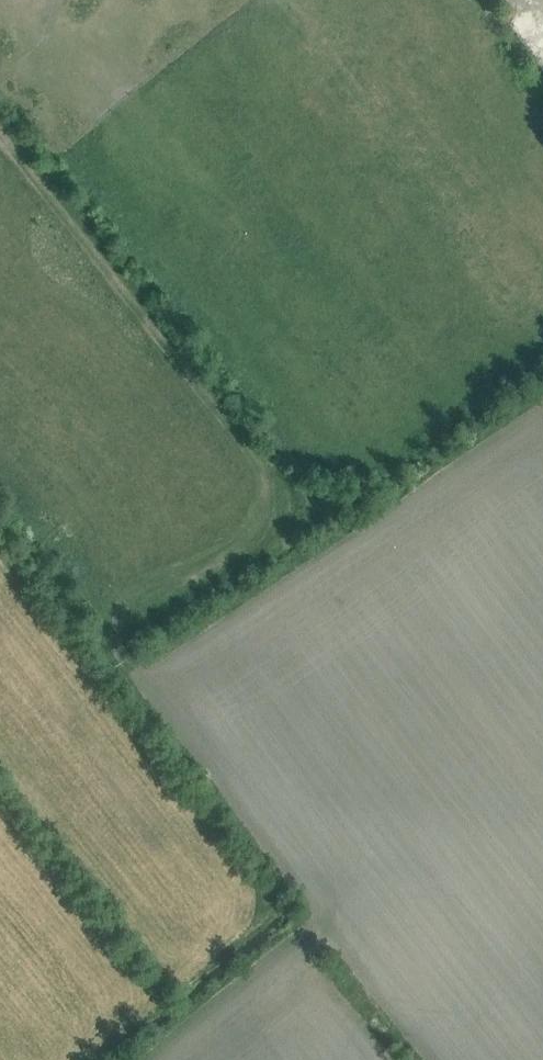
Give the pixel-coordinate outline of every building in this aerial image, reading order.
[(509,20),(514,32),(538,22),(532,9),(509,20)]
